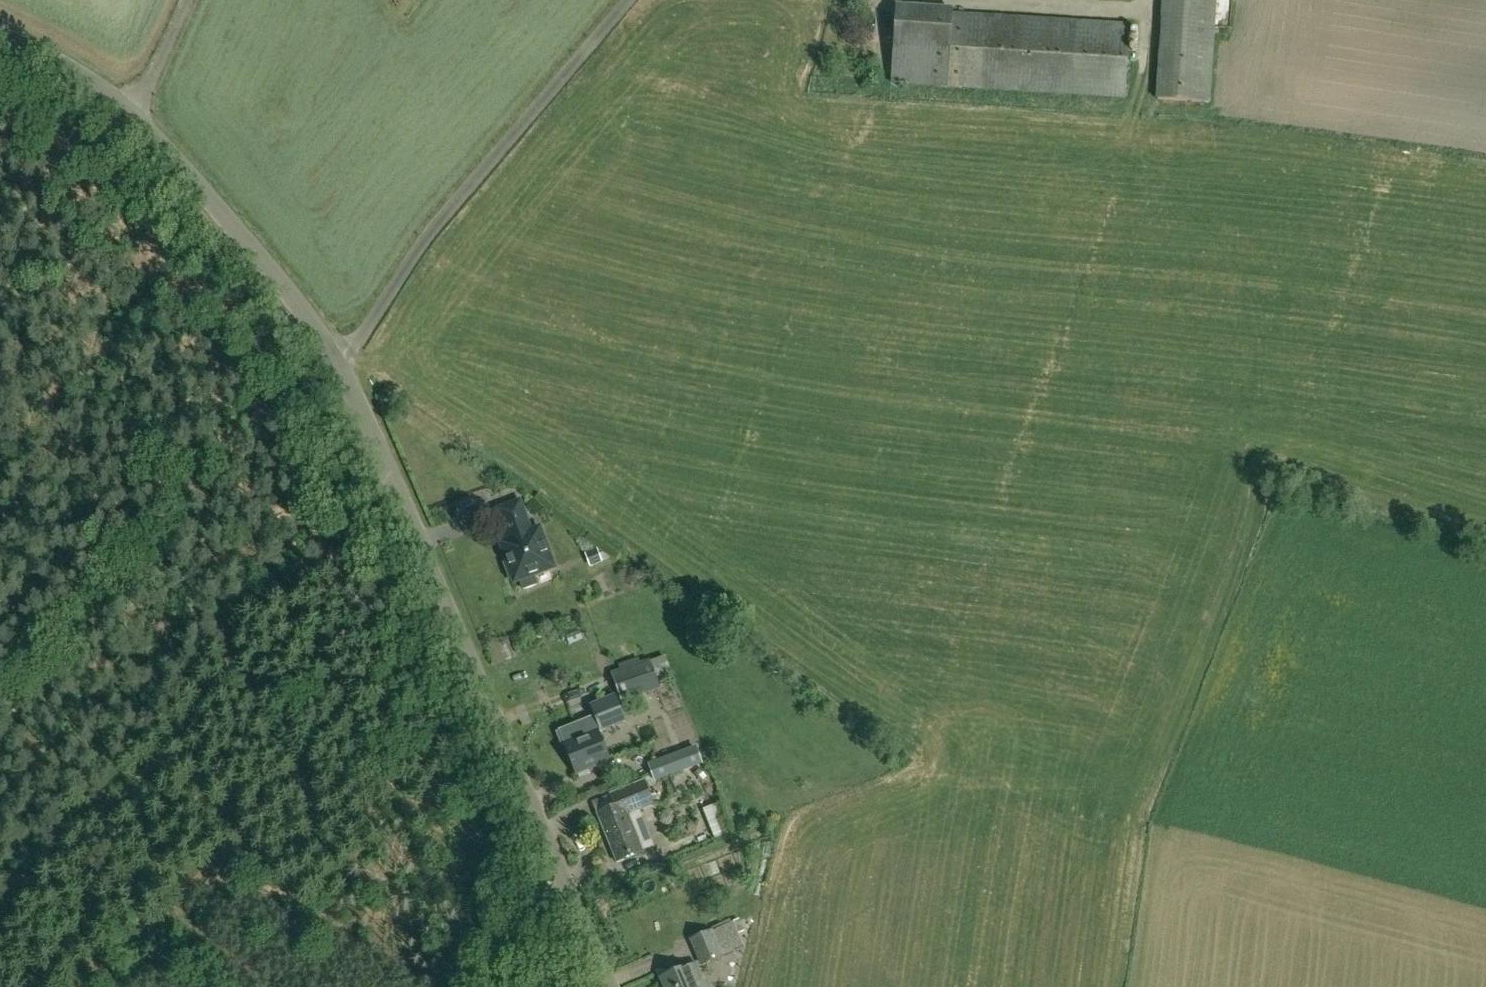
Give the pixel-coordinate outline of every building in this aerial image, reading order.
[(862,23),(878,19),(873,0),(856,0),(862,23)] [(1160,100),(1208,102),(1214,0),(1166,0),(1160,100)] [(943,42),(898,40),(896,69),(934,71),(935,51),(943,52),(943,42)] [(558,570),(542,526),(532,529),(522,499),(496,508),(507,539),(498,542),(506,563),(503,564),(509,579),(511,579),(514,585),(520,583),(523,590),(538,585),(536,578),(558,570)] [(622,701),(661,688),(658,680),(672,675),(665,656),(650,660),(613,674),(622,701)] [(565,742),(578,774),(612,760),(600,732),(627,721),(617,695),(592,705),(596,715),(560,730),(558,731),(563,743),(565,742)] [(673,755),(649,764),(656,782),(702,763),(695,747),(673,756),(673,755)] [(701,767),(695,773),(703,780),(708,775),(701,767)] [(645,781),(611,794),(616,808),(598,815),(606,836),(608,835),(619,861),(643,851),(628,814),(643,808),(654,803),(645,781)] [(652,816),(641,819),(653,857),(664,854),(652,816)] [(713,932),(713,931),(691,939),(702,967),(725,958),(724,956),(735,952),(735,951),(744,946),(734,922),(725,926),(713,932)] [(690,967),(662,978),(666,986),(698,986),(690,967)]
